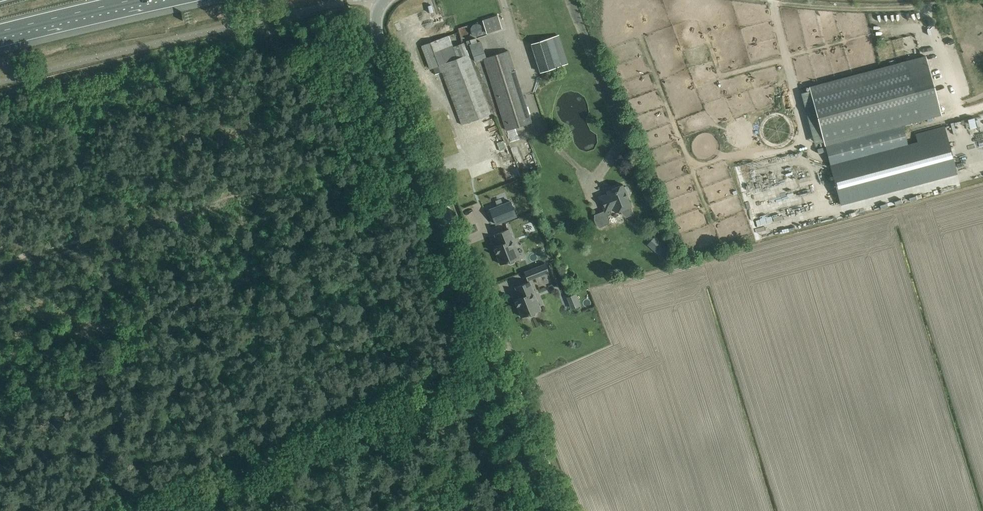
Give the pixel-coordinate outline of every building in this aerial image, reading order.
[(486,33),(502,28),(498,15),(482,20),(486,33)] [(448,35),(421,45),(430,69),(433,67),(435,74),(442,71),(462,124),(490,114),(465,46),(464,44),(453,48),(448,35)] [(541,72),(564,65),(555,36),(531,43),(541,72)] [(484,58),(507,130),(532,122),(509,50),(484,58)] [(908,144),(903,124),(941,114),(926,56),(809,86),(830,165),(908,144)] [(918,142),(908,144),(830,165),(840,204),(957,173),(945,126),(915,134),(918,142)] [(502,138),(503,143),(498,145),(501,154),(506,152),(507,158),(513,156),(507,136),(502,138)] [(624,187),(623,184),(607,191),(608,193),(599,197),(605,212),(613,208),(615,212),(631,206),(626,195),(629,194),(630,191),(628,187),(626,186),(624,187)] [(510,201),(490,209),(495,223),(516,215),(510,201)] [(498,245),(493,247),(500,264),(507,261),(508,263),(510,264),(514,263),(515,261),(514,258),(519,256),(509,229),(494,234),(498,245)] [(658,240),(652,248),(659,255),(666,247),(658,240)] [(548,272),(545,264),(534,268),(537,277),(548,272)] [(535,313),(535,311),(540,309),(529,282),(515,287),(519,298),(514,300),(521,317),(528,314),(529,316),(531,317),(535,315),(535,313)] [(571,308),(581,305),(578,292),(567,295),(571,308)]
